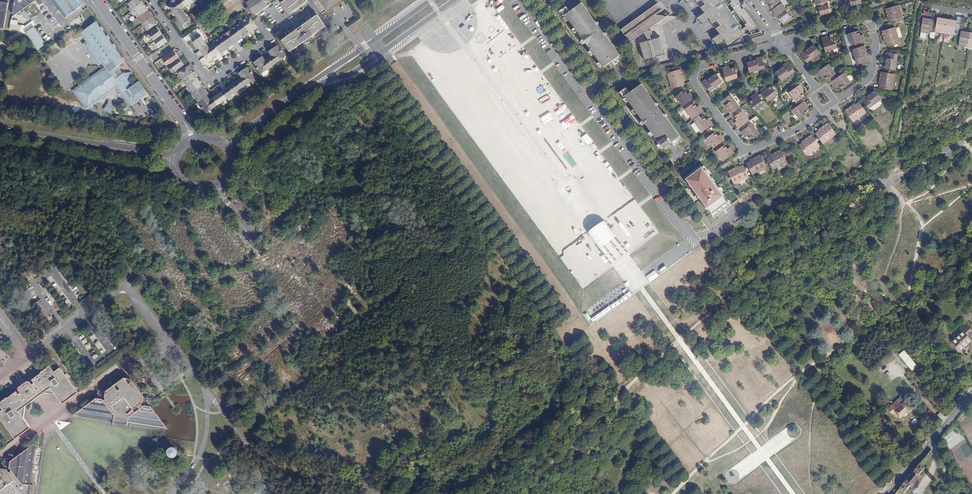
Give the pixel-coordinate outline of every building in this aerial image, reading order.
[(24,10),(37,0),(19,0),(16,15),(24,10)] [(65,17),(85,3),(83,0),(53,0),(65,17)] [(132,11),(143,3),(141,0),(133,0),(127,4),(132,11)] [(182,0),(175,0),(171,2),(168,5),(172,10),(183,2),(182,0)] [(268,0),(251,0),(247,3),(250,6),(251,6),(254,10),(253,11),(256,15),(271,4),(268,0)] [(302,5),(308,1),(307,0),(280,0),(290,14),(299,8),(302,5)] [(703,1),(701,2),(703,1),(704,2),(703,4),(704,3),(705,4),(704,5),(701,7),(702,8),(700,6),(704,12),(704,11),(705,13),(704,14),(704,13),(697,18),(699,17),(698,18),(700,20),(700,19),(701,21),(700,21),(702,23),(703,22),(703,23),(701,24),(708,19),(707,19),(709,18),(710,20),(709,20),(713,25),(712,23),(713,24),(715,22),(717,21),(718,22),(716,23),(717,24),(718,22),(719,24),(717,25),(718,25),(719,24),(720,25),(719,26),(719,27),(716,28),(717,29),(717,30),(715,28),(719,33),(719,32),(720,34),(719,35),(719,34),(712,39),(712,40),(714,38),(713,39),(715,41),(716,40),(716,42),(717,44),(718,43),(718,44),(716,45),(723,40),(722,40),(724,39),(725,40),(725,41),(725,40),(728,46),(729,46),(727,44),(727,43),(728,44),(731,43),(737,38),(736,36),(743,31),(746,34),(746,35),(746,34),(747,34),(752,30),(755,33),(749,35),(761,32),(761,31),(745,8),(742,9),(739,5),(741,3),(739,0),(728,0),(735,9),(730,13),(730,12),(731,11),(729,9),(728,10),(728,9),(729,8),(727,6),(726,7),(726,6),(727,5),(725,3),(724,4),(723,3),(724,2),(723,0),(722,0),(721,0),(702,0),(703,1)] [(786,9),(787,9),(780,0),(779,0),(770,6),(775,12),(773,13),(776,17),(786,9)] [(818,8),(821,15),(833,12),(832,8),(830,9),(829,6),(827,1),(816,4),(817,8),(818,8)] [(182,9),(186,6),(183,2),(172,10),(176,17),(184,12),(182,9)] [(132,11),(137,18),(148,10),(148,9),(146,6),(143,3),(132,11)] [(612,61),(620,55),(606,35),(606,33),(604,32),(598,25),(598,22),(596,22),(582,3),(570,11),(566,6),(560,11),(564,16),(566,15),(566,16),(569,19),(575,27),(577,31),(584,39),(585,42),(591,50),(594,53),(600,61),(603,65),(604,67),(605,66),(608,70),(612,67),(609,63),(612,61)] [(630,42),(645,32),(645,33),(644,33),(647,38),(648,38),(648,40),(649,41),(641,43),(641,44),(641,43),(643,51),(643,52),(643,51),(645,59),(664,53),(663,53),(661,46),(662,46),(661,45),(661,46),(659,38),(651,40),(651,39),(650,36),(650,35),(651,34),(652,33),(652,32),(651,31),(650,30),(649,30),(648,31),(647,30),(666,17),(666,16),(663,16),(664,16),(664,15),(656,15),(663,10),(662,10),(662,11),(661,10),(662,10),(657,4),(658,3),(657,3),(621,29),(621,30),(627,38),(630,42)] [(904,21),(899,5),(886,9),(888,17),(889,17),(890,20),(891,24),(904,21)] [(779,19),(784,25),(793,18),(791,15),(790,16),(786,9),(776,17),(778,20),(779,19)] [(16,15),(15,22),(18,22),(25,18),(28,21),(31,20),(24,10),(16,15)] [(142,24),(153,16),(151,13),(149,11),(148,10),(137,18),(142,24)] [(926,33),(930,34),(932,26),(933,19),(928,18),(928,16),(929,12),(924,11),(921,32),(926,33)] [(190,20),(184,12),(176,17),(182,26),(183,25),(185,28),(191,24),(189,21),(190,20)] [(291,34),(288,36),(282,40),(288,48),(286,49),(288,53),(290,52),(294,57),(329,31),(317,15),(311,19),(308,21),(291,34)] [(156,20),(153,16),(142,24),(147,31),(158,23),(158,22),(156,20)] [(237,42),(257,28),(250,17),(229,31),(237,42)] [(937,20),(933,19),(932,26),(934,27),(936,27),(935,31),(935,32),(941,33),(945,33),(947,19),(938,17),(937,20)] [(957,20),(947,19),(945,33),(949,34),(954,35),(955,30),(959,31),(960,24),(956,23),(957,20)] [(125,73),(119,77),(114,70),(124,62),(122,59),(123,58),(115,48),(116,47),(114,44),(113,44),(109,39),(110,38),(108,35),(107,36),(104,31),(105,31),(102,27),(101,27),(96,21),(81,32),(83,35),(88,42),(91,46),(87,48),(97,62),(100,60),(102,62),(105,66),(107,69),(79,88),(77,90),(78,92),(76,93),(86,107),(88,106),(89,107),(98,100),(97,98),(99,97),(100,99),(116,88),(114,86),(118,83),(120,85),(118,87),(128,101),(130,99),(134,105),(140,101),(139,100),(143,98),(144,99),(149,95),(140,82),(135,86),(131,81),(136,78),(132,73),(126,73),(125,73)] [(960,24),(959,31),(961,31),(959,45),(964,46),(968,47),(971,32),(963,31),(965,24),(964,24),(960,24)] [(34,26),(25,31),(37,50),(46,44),(34,26)] [(900,43),(895,27),(882,31),(884,39),(886,39),(887,42),(888,46),(900,43)] [(154,41),(162,35),(157,28),(149,34),(149,35),(147,37),(150,42),(153,40),(154,41)] [(236,43),(237,42),(229,31),(228,32),(226,34),(233,45),(236,43)] [(849,34),(852,45),(865,42),(863,37),(862,37),(861,35),(860,36),(858,31),(849,34)] [(194,42),(200,50),(207,45),(201,36),(200,37),(198,34),(193,38),(195,41),(194,42)] [(217,56),(233,45),(226,34),(212,43),(213,45),(210,48),(207,45),(200,50),(208,63),(213,59),(213,60),(218,57),(217,56)] [(162,35),(154,41),(155,42),(152,44),(156,49),(159,47),(159,48),(168,42),(162,35)] [(822,39),(826,51),(833,49),(837,48),(834,38),(829,39),(829,38),(827,39),(827,37),(822,39)] [(278,45),(272,49),(280,60),(286,56),(283,53),(280,49),(278,45)] [(800,53),(807,63),(820,53),(814,45),(806,51),(805,50),(800,53)] [(858,65),(869,61),(867,56),(866,56),(863,46),(853,49),(858,65)] [(271,56),(269,58),(274,65),(280,60),(272,49),(268,52),(271,56)] [(174,51),(165,57),(166,58),(163,60),(167,65),(170,63),(171,64),(179,58),(174,51)] [(885,69),(895,70),(898,54),(886,52),(886,58),(887,58),(885,69)] [(623,59),(620,55),(612,61),(615,65),(623,59)] [(263,56),(259,59),(267,70),(274,65),(269,58),(268,58),(266,60),(263,56)] [(765,68),(762,57),(756,59),(757,60),(747,63),(750,72),(750,73),(765,68)] [(179,58),(171,64),(171,65),(168,67),(172,72),(175,70),(176,71),(184,65),(179,58)] [(253,62),(255,65),(259,70),(262,74),(267,70),(259,59),(253,62)] [(782,81),(795,71),(788,62),(783,65),(784,67),(776,73),(782,81)] [(824,75),(828,80),(836,74),(829,64),(818,72),(821,76),(822,75),(823,76),(824,75)] [(177,74),(182,80),(193,72),(192,70),(189,66),(177,74)] [(242,70),(250,82),(256,78),(253,74),(250,70),(247,66),(242,70)] [(723,68),(726,81),(738,78),(735,68),(730,69),(730,68),(728,69),(728,67),(723,68)] [(681,69),(668,73),(667,73),(672,89),(684,85),(683,81),(682,78),(683,78),(681,69)] [(238,79),(244,87),(250,82),(242,70),(242,71),(238,73),(241,77),(238,79)] [(182,80),(187,87),(198,79),(196,77),(193,72),(182,80)] [(880,88),(892,90),(895,74),(881,72),(880,80),(881,81),(881,84),(880,84),(880,88)] [(839,84),(843,89),(851,83),(844,73),(833,81),(836,85),(837,84),(838,85),(839,84)] [(703,82),(710,91),(723,82),(718,76),(717,74),(708,80),(708,79),(703,82)] [(187,87),(192,94),(203,86),(201,83),(199,80),(198,79),(187,87)] [(230,85),(235,93),(243,87),(244,87),(238,79),(238,80),(230,85)] [(672,142),(680,136),(666,117),(666,114),(663,113),(658,106),(658,103),(655,103),(642,84),(630,92),(626,87),(620,92),(624,97),(625,96),(626,97),(629,100),(635,109),(637,112),(643,120),(645,122),(651,131),(654,134),(660,143),(662,146),(664,148),(666,149),(670,146),(669,144),(672,142)] [(230,85),(222,91),(227,99),(235,93),(230,85)] [(796,102),(804,96),(801,92),(802,91),(801,90),(803,89),(800,85),(789,92),(796,102)] [(197,101),(208,93),(203,86),(192,94),(197,101)] [(762,93),(768,101),(778,94),(772,86),(768,89),(767,89),(767,88),(765,89),(764,88),(760,91),(762,93)] [(684,90),(676,96),(683,106),(694,98),(691,94),(689,95),(688,94),(687,94),(684,90)] [(213,97),(219,105),(227,99),(222,91),(213,97)] [(882,99),(876,91),(867,97),(866,96),(862,99),(869,108),(882,99)] [(198,102),(204,98),(207,96),(208,95),(209,94),(208,93),(197,101),(198,101),(198,102)] [(753,100),(749,103),(755,111),(765,103),(759,95),(757,93),(753,96),(754,97),(753,98),(753,99),(753,100)] [(731,95),(721,101),(725,106),(726,105),(732,114),(740,108),(731,95)] [(204,98),(212,109),(218,105),(219,105),(213,97),(210,100),(207,96),(204,98)] [(212,110),(212,109),(204,98),(198,102),(200,106),(203,110),(206,113),(212,110)] [(111,116),(109,102),(103,111),(111,116)] [(793,109),(800,119),(808,113),(805,109),(806,108),(805,107),(806,106),(804,102),(793,109)] [(853,122),(867,112),(859,102),(856,104),(856,105),(853,107),(852,106),(845,111),(853,122)] [(693,119),(703,111),(700,107),(699,108),(698,107),(697,107),(694,103),(685,109),(693,119)] [(736,124),(739,128),(750,121),(743,111),(734,117),(737,121),(736,122),(738,123),(736,124)] [(702,132),(713,124),(710,120),(709,121),(707,119),(706,120),(703,116),(695,122),(702,132)] [(816,134),(823,144),(836,134),(828,123),(821,128),(822,129),(819,131),(816,134)] [(748,135),(751,139),(759,133),(752,124),(741,131),(744,135),(746,134),(747,136),(748,135)] [(714,148),(725,140),(722,136),(720,137),(719,135),(718,136),(715,132),(707,138),(714,148)] [(799,145),(807,156),(820,146),(812,135),(805,140),(806,141),(803,143),(802,143),(799,145)] [(683,140),(680,136),(672,142),(675,146),(683,140)] [(716,151),(723,161),(734,153),(731,149),(730,150),(729,149),(728,149),(724,145),(716,151)] [(767,158),(773,170),(787,162),(781,150),(773,154),(774,155),(771,157),(770,157),(767,158)] [(747,163),(752,175),(767,167),(761,155),(753,159),(754,160),(751,162),(750,162),(747,163)] [(736,168),(728,172),(734,184),(749,177),(743,165),(739,167),(740,167),(737,169),(736,168)] [(730,202),(705,167),(688,178),(713,214),(730,202)] [(47,321),(53,316),(31,286),(25,291),(47,321)] [(966,324),(965,325),(960,330),(963,333),(953,343),(961,351),(971,341),(969,338),(966,335),(971,330),(966,324)] [(919,366),(905,351),(899,356),(913,371),(919,366)] [(70,380),(61,368),(55,372),(50,365),(41,372),(41,374),(33,379),(35,382),(43,393),(45,392),(57,394),(63,403),(78,392),(70,380)] [(129,424),(130,421),(170,427),(153,404),(147,403),(145,401),(146,395),(133,377),(127,376),(108,389),(108,395),(105,397),(99,396),(76,413),(116,419),(116,422),(129,424)] [(24,383),(20,386),(19,390),(21,392),(26,399),(29,399),(33,396),(37,393),(38,390),(33,384),(31,381),(28,381),(24,383)] [(35,399),(43,393),(35,382),(33,384),(38,390),(37,393),(33,396),(29,399),(26,399),(21,392),(19,394),(27,405),(35,399)] [(100,388),(99,396),(105,397),(108,395),(108,389),(100,388)] [(27,405),(19,394),(17,391),(12,395),(9,397),(8,397),(0,403),(0,406),(3,410),(0,412),(0,417),(16,438),(31,427),(24,418),(25,406),(27,405)] [(153,404),(155,396),(154,396),(146,395),(145,401),(147,403),(153,404)] [(894,410),(888,404),(886,406),(892,413),(894,410),(900,417),(907,411),(908,411),(911,408),(904,401),(894,410)] [(31,486),(30,486),(36,442),(10,462),(9,468),(6,471),(0,469),(0,493),(30,493),(31,486)] [(176,456),(177,455),(177,453),(178,452),(178,451),(177,449),(177,448),(176,447),(174,446),(173,446),(171,446),(170,447),(169,448),(168,449),(167,450),(167,451),(167,453),(168,454),(169,455),(170,456),(171,457),(173,457),(174,456),(176,456)] [(1,460),(0,468),(0,469),(6,471),(9,468),(10,462),(1,460)] [(920,473),(926,467),(920,463),(900,487),(905,491),(910,486),(920,473)] [(922,475),(920,473),(910,486),(912,487),(922,475)]
